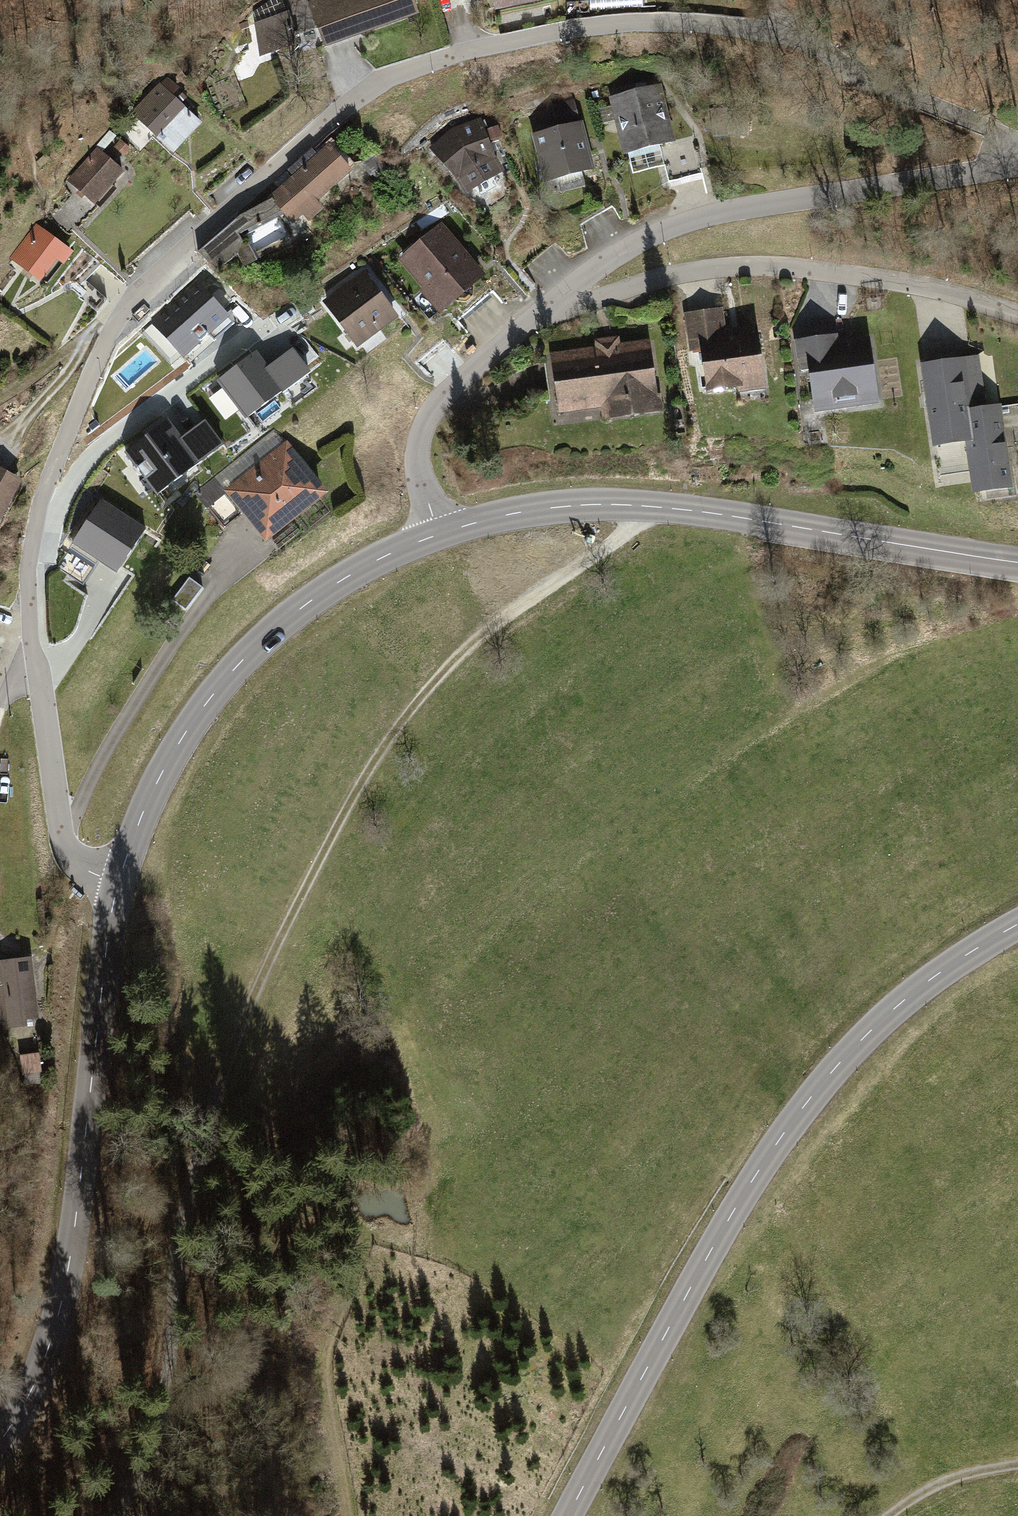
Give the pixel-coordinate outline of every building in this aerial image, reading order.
[(326,43),(414,12),(410,0),(323,0),(312,4),(326,43)] [(497,8),(540,0),(495,0),(497,8)] [(287,14),(258,25),(261,55),(298,43),(287,14)] [(661,91),(607,101),(618,160),(673,149),(661,91)] [(139,123),(169,154),(200,124),(170,93),(139,123)] [(498,170),(479,121),(452,129),(430,148),(467,189),(498,170)] [(591,169),(581,124),(535,135),(546,180),(591,169)] [(349,171),(328,147),(271,196),(293,221),(349,171)] [(71,190),(89,207),(122,172),(104,156),(71,190)] [(15,252),(47,278),(68,253),(36,226),(15,252)] [(443,229),(404,260),(441,306),(480,275),(443,229)] [(328,302),(358,342),(394,316),(364,275),(328,302)] [(234,323),(197,281),(152,322),(183,356),(207,334),(214,341),(234,323)] [(753,330),(700,336),(707,388),(759,381),(753,330)] [(874,399),(865,340),(808,349),(816,408),(874,399)] [(649,347),(549,357),(556,427),(656,417),(649,347)] [(292,350),(267,368),(283,390),(284,391),(309,373),(292,350)] [(267,368),(255,353),(218,380),(246,418),(283,390),(267,368)] [(982,411),(974,359),(923,366),(934,443),(967,438),(974,489),(1007,485),(996,409),(982,411)] [(167,421),(125,451),(157,494),(198,463),(180,439),(167,421)] [(180,439),(198,463),(223,445),(204,421),(180,439)] [(286,447),(230,492),(266,537),(322,493),(286,447)] [(17,481),(0,473),(0,514),(17,481)] [(101,499),(73,542),(117,571),(145,528),(101,499)] [(29,960),(0,964),(0,983),(5,1022),(36,1018),(29,960)]
